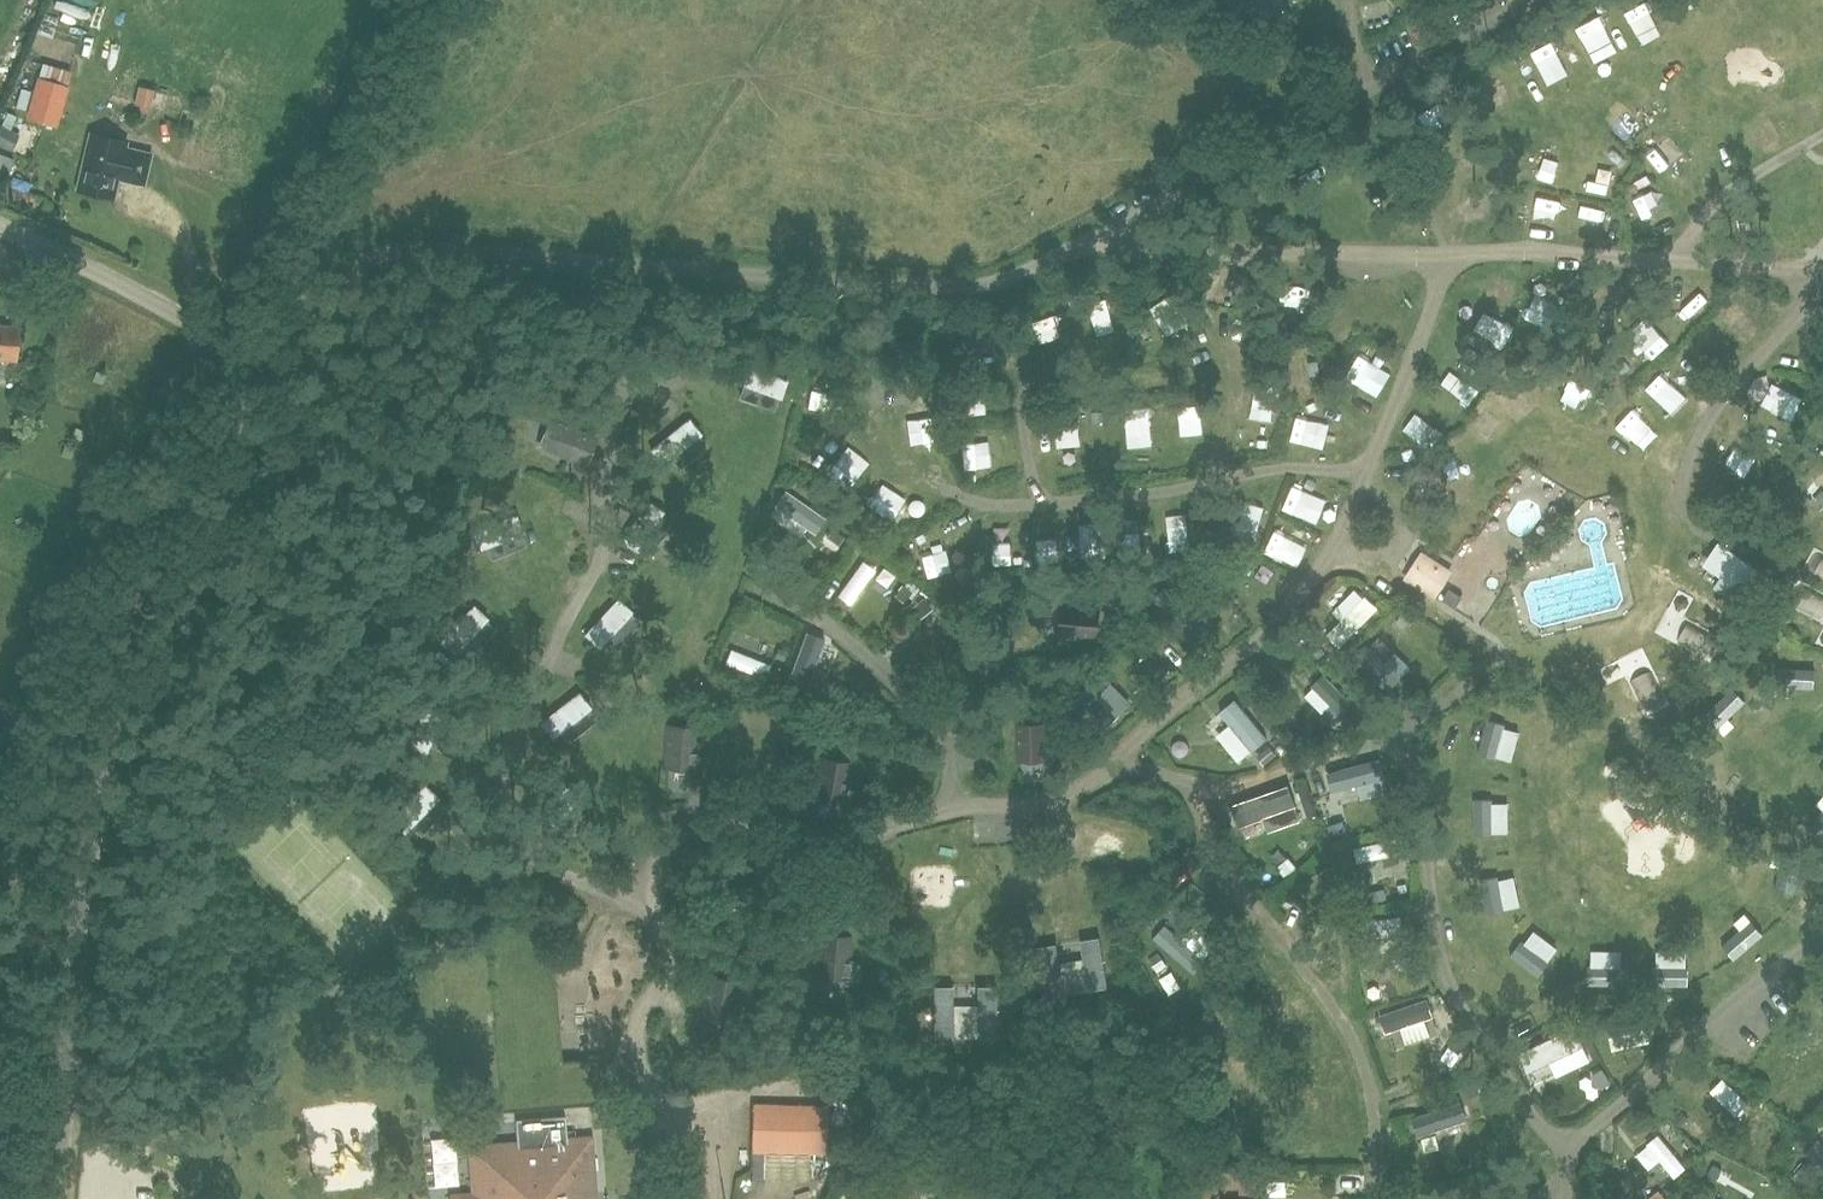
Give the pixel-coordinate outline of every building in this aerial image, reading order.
[(107,19),(114,0),(67,0),(66,3),(107,19)] [(1292,16),(1272,0),(1250,0),(1247,4),(1280,30),(1292,16)] [(182,104),(188,87),(161,77),(155,94),(182,104)] [(56,127),(68,86),(36,78),(25,119),(56,127)] [(138,85),(134,104),(149,108),(153,89),(138,85)] [(11,151),(19,134),(0,125),(0,146),(11,151)] [(88,135),(77,191),(115,199),(119,180),(145,186),(152,154),(126,148),(127,143),(88,135)] [(14,145),(12,163),(31,165),(32,146),(14,145)] [(1554,301),(1576,297),(1573,283),(1551,288),(1554,301)] [(1748,324),(1758,303),(1745,297),(1735,318),(1748,324)] [(1113,345),(1129,340),(1122,319),(1106,324),(1113,345)] [(16,361),(18,326),(0,325),(0,360),(16,361)] [(1643,357),(1654,367),(1683,337),(1672,327),(1643,357)] [(736,382),(783,398),(790,377),(743,361),(736,382)] [(1200,401),(1200,434),(1226,435),(1227,401),(1200,401)] [(689,417),(651,448),(665,466),(704,434),(689,417)] [(586,463),(595,439),(556,425),(547,449),(586,463)] [(646,499),(619,541),(638,553),(665,511),(646,499)] [(524,534),(516,514),(470,532),(478,553),(524,534)] [(948,562),(967,555),(960,537),(941,545),(948,562)] [(1404,577),(1435,597),(1453,569),(1444,563),(1421,549),(1404,577)] [(618,598),(584,633),(600,649),(634,613),(618,598)] [(1059,636),(1098,640),(1101,608),(1062,603),(1059,636)] [(473,604),(438,640),(455,655),(489,619),(473,604)] [(1692,659),(1714,638),(1696,620),(1675,641),(1692,659)] [(1822,666),(1822,648),(1801,631),(1792,643),(1822,666)] [(1348,698),(1362,688),(1345,665),(1331,675),(1348,698)] [(578,691),(539,722),(553,740),(592,709),(578,691)] [(1015,724),(1016,762),(1049,761),(1048,723),(1015,724)] [(665,730),(662,768),(694,770),(697,732),(665,730)] [(844,800),(851,763),(819,757),(812,794),(844,800)] [(1373,805),(1379,770),(1363,767),(1357,802),(1373,805)] [(571,780),(536,815),(552,831),(587,796),(571,780)] [(427,785),(394,822),(410,837),(444,800),(427,785)] [(1382,840),(1385,853),(1415,846),(1411,832),(1382,840)] [(1385,914),(1390,937),(1410,932),(1405,910),(1385,914)] [(819,933),(814,977),(845,981),(851,936),(819,933)] [(1036,948),(1044,998),(1107,988),(1099,938),(1036,948)] [(708,976),(700,1018),(730,1024),(738,981),(708,976)] [(930,988),(932,1039),(994,1038),(993,986),(930,988)] [(1397,1007),(1406,1038),(1452,1024),(1443,993),(1397,1007)] [(1548,1071),(1586,1044),(1578,1032),(1539,1059),(1548,1071)] [(1715,1072),(1729,1086),(1742,1074),(1729,1060),(1715,1072)] [(1446,1133),(1487,1116),(1476,1090),(1436,1108),(1446,1133)] [(750,1153),(825,1154),(825,1105),(751,1104),(750,1153)] [(566,1140),(564,1117),(514,1121),(516,1144),(470,1148),(473,1195),(457,1196),(457,1198),(607,1198),(607,1194),(594,1195),(590,1138),(566,1140)] [(1680,1128),(1657,1143),(1670,1164),(1694,1149),(1680,1128)] [(1242,1172),(1241,1187),(1256,1187),(1256,1172),(1242,1172)]
